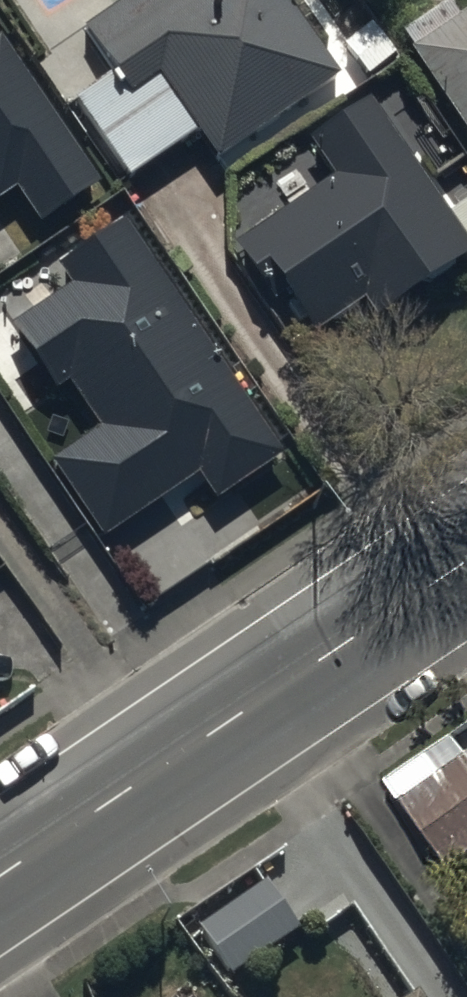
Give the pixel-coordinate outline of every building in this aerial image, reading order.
[(279,0),(134,0),(83,36),(112,78),(71,107),(129,190),(197,142),(218,171),(339,86),(279,0)] [(411,62),(466,145),(466,25),(465,27),(453,9),(404,42),(416,59),(411,62)] [(0,47),(0,205),(15,195),(40,233),(99,193),(0,47)] [(368,109),(308,151),(332,186),(234,254),(303,353),(363,311),(374,326),(462,264),(466,270),(466,208),(446,222),(368,109)] [(194,480),(212,508),(282,463),(270,445),(282,438),(150,233),(145,236),(129,211),(59,256),(68,269),(59,275),(69,290),(13,327),(3,312),(0,314),(0,386),(19,414),(62,386),(94,436),(45,467),(95,544),(194,480)] [(381,784),(447,877),(466,863),(466,766),(447,737),(381,784)] [(298,940),(262,887),(197,930),(233,983),(298,940)]
